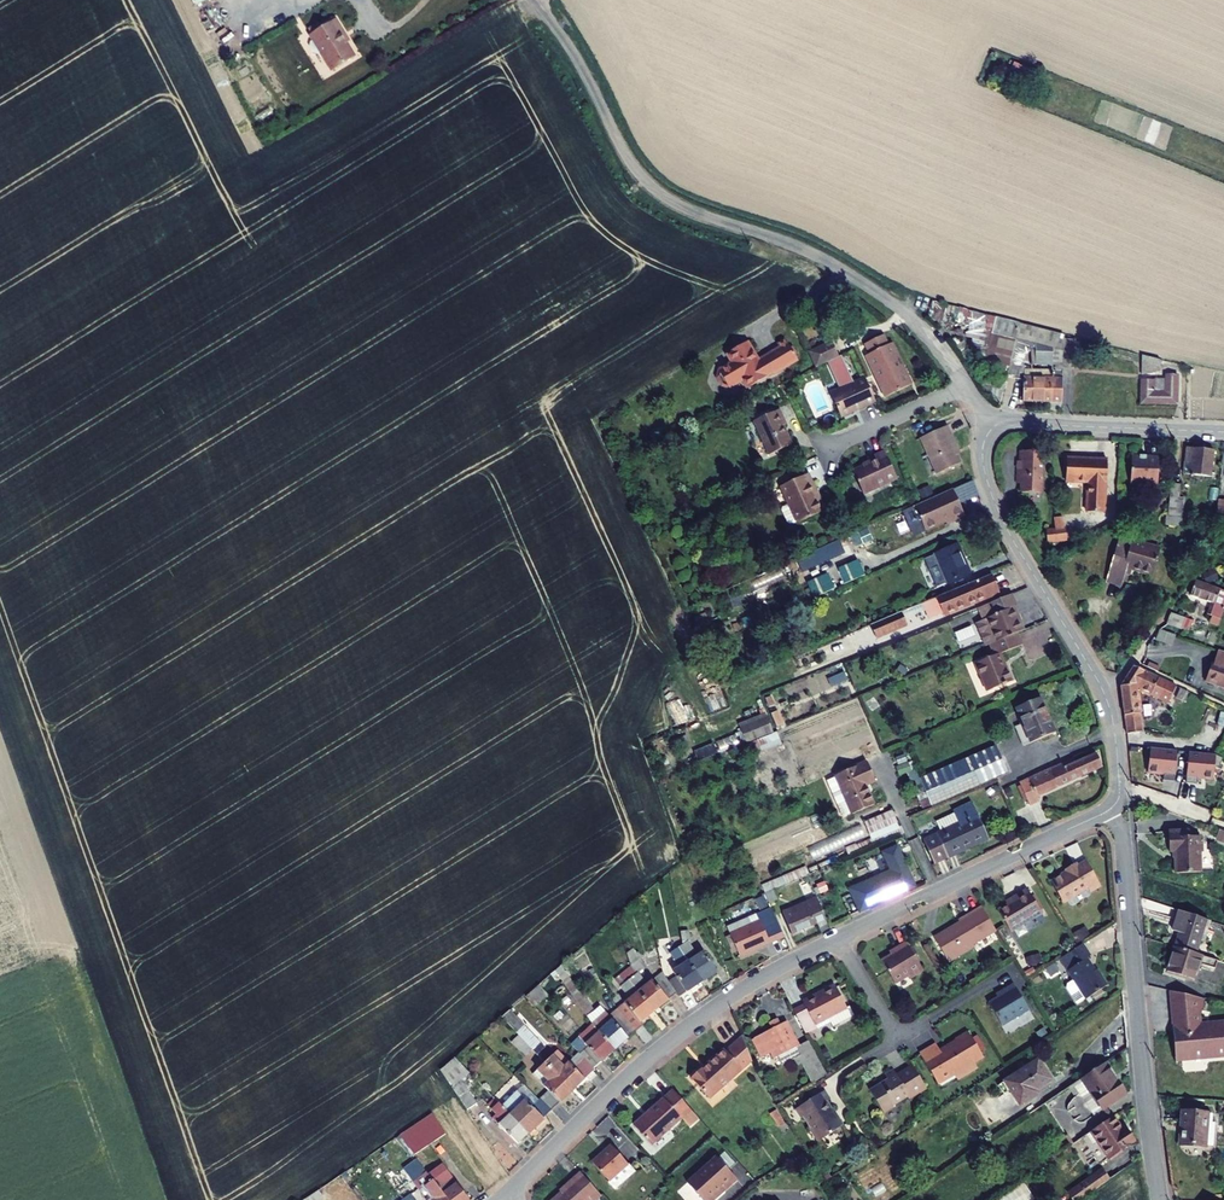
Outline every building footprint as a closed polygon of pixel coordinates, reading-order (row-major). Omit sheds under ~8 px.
[(336,18),(311,34),(333,69),(356,55),(343,33),(345,32),(336,18)] [(996,315),(995,335),(1058,351),(1062,333),(996,315)] [(870,344),(895,395),(920,383),(900,342),(896,344),(891,333),(886,336),(884,333),(872,339),(874,341),(870,344)] [(729,373),(729,378),(796,340),(793,334),(782,339),(784,343),(766,354),(762,356),(757,348),(762,346),(759,341),(736,355),(741,363),(728,371),(729,373)] [(818,347),(826,362),(833,359),(845,353),(849,351),(840,335),(818,347)] [(796,340),(801,349),(804,347),(800,338),(796,340)] [(754,373),(758,380),(781,367),(782,369),(805,356),(801,349),(796,340),(729,378),(730,381),(732,381),(734,382),(736,384),(749,376),(754,373)] [(757,348),(762,356),(766,354),(762,346),(757,348)] [(837,391),(847,415),(884,399),(872,375),(860,381),(845,353),(833,359),(847,387),(837,391)] [(1142,357),(1141,373),(1160,373),(1160,357),(1142,357)] [(1022,401),(1060,403),(1061,371),(1023,370),(1022,401)] [(749,376),(753,383),(758,380),(754,373),(749,376)] [(1141,381),(1140,402),(1177,403),(1178,376),(1162,375),(1162,381),(1141,381)] [(760,418),(776,451),(799,441),(789,421),(792,420),(786,406),(760,418)] [(948,427),(922,439),(937,470),(959,460),(956,452),(947,434),(950,431),(948,427)] [(950,431),(947,434),(956,452),(959,450),(950,431)] [(1192,448),(1189,474),(1217,477),(1220,450),(1192,448)] [(1027,451),(1026,461),(1026,469),(1024,469),(1023,483),(1027,483),(1027,493),(1047,493),(1048,452),(1027,451)] [(870,459),(872,465),(855,473),(864,493),(879,485),(880,486),(897,478),(887,458),(885,452),(870,459)] [(1136,456),(1135,483),(1163,484),(1164,457),(1151,457),(1151,455),(1144,455),(1144,457),(1136,456)] [(1072,458),(1071,480),(1094,482),(1093,512),(1109,512),(1111,482),(1112,482),(1113,460),(1072,458)] [(780,488),(788,504),(798,524),(822,512),(818,502),(813,492),(816,491),(807,474),(780,488)] [(1176,484),(1173,515),(1188,516),(1190,498),(1184,497),(1185,484),(1176,484)] [(957,489),(919,506),(930,530),(957,517),(958,521),(969,515),(957,489)] [(816,491),(813,492),(818,502),(821,501),(817,490),(816,491)] [(1173,516),(1173,525),(1188,526),(1189,518),(1173,516)] [(1059,518),(1061,529),(1070,528),(1068,517),(1059,518)] [(1189,518),(1188,526),(1197,527),(1197,519),(1189,518)] [(1061,529),(1052,530),(1053,542),(1073,540),(1071,528),(1070,528),(1061,529)] [(1125,537),(1112,581),(1128,585),(1132,567),(1158,574),(1162,559),(1156,557),(1159,547),(1125,537)] [(960,544),(941,553),(954,583),(976,573),(970,560),(968,561),(960,544)] [(994,575),(939,599),(947,617),(960,612),(956,602),(962,600),(966,609),(1002,593),(994,575)] [(1196,596),(1220,604),(1215,616),(1223,619),(1223,590),(1201,581),(1196,596)] [(928,592),(891,607),(894,614),(912,607),(913,608),(931,601),(928,592)] [(1013,595),(1018,607),(1022,605),(1018,594),(1013,595)] [(1018,607),(1013,595),(985,607),(989,619),(983,621),(992,645),(995,644),(1023,633),(1028,631),(1018,607)] [(1174,617),(1172,624),(1185,629),(1196,628),(1198,620),(1177,613),(1174,617)] [(1172,643),(1174,634),(1159,630),(1157,640),(1172,643)] [(1028,644),(1023,633),(995,644),(999,655),(982,663),(993,690),(1018,680),(1012,668),(1011,668),(1005,654),(1028,644)] [(1212,682),(1223,686),(1223,651),(1221,662),(1219,661),(1212,682)] [(1140,666),(1126,686),(1133,733),(1147,732),(1140,688),(1173,703),(1175,700),(1178,701),(1179,697),(1181,698),(1184,691),(1173,686),(1175,682),(1140,666)] [(1046,697),(1022,707),(1029,723),(1021,726),(1029,745),(1061,732),(1046,697)] [(1168,710),(1166,717),(1176,721),(1179,715),(1168,710)] [(744,717),(728,723),(731,731),(747,726),(744,717)] [(1002,745),(926,778),(938,806),(1002,778),(1014,773),(1002,745)] [(1174,781),(1177,750),(1147,747),(1146,759),(1149,759),(1147,771),(1163,773),(1163,780),(1174,781)] [(1216,755),(1189,752),(1185,782),(1196,783),(1197,777),(1213,778),(1214,767),(1218,767),(1222,758),(1216,755)] [(1079,758),(1025,782),(1035,804),(1044,800),(1042,794),(1107,766),(1102,753),(1081,762),(1079,758)] [(872,761),(840,775),(851,800),(873,791),(871,785),(881,780),(872,761)] [(879,805),(873,791),(851,800),(857,814),(879,805)] [(947,832),(929,841),(940,863),(994,838),(978,802),(959,810),(960,812),(942,821),(947,832)] [(898,810),(871,822),(875,834),(903,822),(898,810)] [(813,859),(865,835),(859,823),(808,848),(813,859)] [(1180,853),(1181,874),(1206,873),(1205,854),(1207,851),(1207,842),(1205,842),(1204,837),(1195,837),(1194,833),(1190,831),(1173,832),(1173,853),(1180,853)] [(898,871),(856,889),(866,910),(920,886),(902,846),(890,852),(898,871)] [(1078,874),(1060,882),(1071,903),(1096,892),(1098,896),(1109,891),(1097,866),(1088,869),(1087,867),(1077,871),(1078,874)] [(764,892),(809,876),(805,867),(761,883),(764,892)] [(779,888),(770,892),(775,904),(784,899),(779,888)] [(1013,905),(1004,911),(1018,933),(1048,915),(1032,888),(1017,897),(1019,901),(1013,905)] [(823,898),(789,912),(798,934),(832,920),(823,898)] [(965,924),(940,939),(954,962),(977,949),(975,946),(1002,930),(987,905),(970,916),(972,920),(965,924)] [(1185,934),(1181,948),(1202,954),(1213,920),(1185,912),(1179,931),(1185,934)] [(733,925),(736,933),(765,920),(762,913),(733,925)] [(765,920),(736,933),(737,935),(743,951),(745,956),(789,938),(779,915),(765,920)] [(689,945),(685,947),(707,982),(723,972),(710,951),(704,955),(694,941),(696,940),(695,930),(686,931),(689,945)] [(740,953),(743,951),(737,935),(733,937),(740,953)] [(903,951),(887,961),(901,983),(915,974),(917,978),(929,970),(912,941),(902,948),(903,951)] [(1099,953),(1091,942),(1068,957),(1080,975),(1074,979),(1073,982),(1082,996),(1086,997),(1091,993),(1092,994),(1111,982),(1103,968),(1095,956),(1099,953)] [(682,976),(674,981),(681,993),(684,997),(707,982),(685,947),(676,953),(685,967),(678,971),(682,976)] [(632,954),(636,966),(642,974),(635,980),(660,1011),(681,993),(674,981),(669,972),(654,983),(644,972),(652,966),(647,959),(649,957),(645,952),(644,953),(640,948),(632,954)] [(1181,948),(1173,973),(1200,981),(1205,965),(1221,970),(1223,961),(1202,954),(1181,948)] [(635,998),(623,1009),(642,1031),(648,1025),(646,1022),(660,1011),(635,980),(642,974),(636,966),(620,980),(635,998)] [(1106,967),(1103,968),(1111,982),(1114,980),(1106,967)] [(571,984),(598,1024),(620,1050),(642,1031),(623,1009),(615,1016),(611,1012),(604,1018),(599,1010),(586,990),(585,992),(577,980),(571,984)] [(1004,997),(995,1003),(1000,1012),(1027,995),(1020,983),(1010,989),(1012,992),(1004,997)] [(539,985),(527,995),(536,1005),(547,996),(539,985)] [(811,1006),(800,1012),(811,1034),(823,1028),(821,1025),(833,1018),(853,1008),(842,987),(810,1004),(811,1006)] [(1010,989),(1002,994),(1004,997),(1012,992),(1010,989)] [(1175,991),(1177,1015),(1179,1015),(1180,1023),(1177,1023),(1178,1027),(1191,1026),(1190,1034),(1182,1035),(1181,1035),(1180,1036),(1179,1036),(1179,1037),(1179,1038),(1178,1038),(1178,1039),(1179,1049),(1179,1050),(1180,1051),(1180,1052),(1181,1052),(1182,1052),(1183,1052),(1183,1062),(1205,1060),(1204,1057),(1223,1056),(1223,1023),(1207,1024),(1206,1011),(1208,998),(1175,991)] [(1035,1008),(1027,995),(1000,1012),(1009,1025),(1035,1008)] [(606,1005),(599,1010),(604,1018),(611,1012),(606,1005)] [(853,1008),(833,1018),(835,1022),(839,1029),(846,1025),(845,1023),(860,1015),(855,1006),(853,1008)] [(516,1009),(507,1017),(513,1023),(521,1015),(516,1009)] [(821,1025),(823,1028),(823,1029),(835,1022),(833,1018),(821,1025)] [(777,1051),(781,1059),(784,1057),(788,1065),(809,1054),(792,1022),(785,1026),(783,1021),(776,1024),(779,1029),(760,1039),(768,1056),(777,1051)] [(620,1050),(598,1024),(576,1044),(585,1053),(599,1068),(620,1050)] [(520,1030),(525,1035),(538,1049),(543,1054),(550,1047),(533,1029),(532,1030),(526,1025),(520,1030)] [(966,1080),(985,1068),(982,1062),(991,1056),(975,1031),(962,1038),(964,1041),(953,1047),(955,1050),(949,1053),(947,1050),(945,1047),(929,1057),(946,1084),(962,1074),(966,1080)] [(525,1035),(518,1042),(531,1056),(538,1049),(525,1035)] [(707,1067),(690,1083),(709,1104),(757,1059),(748,1036),(732,1050),(731,1049),(709,1068),(707,1067)] [(929,1057),(945,1047),(944,1045),(928,1055),(929,1057)] [(575,1063),(563,1051),(551,1062),(578,1090),(600,1069),(599,1068),(585,1053),(575,1063)] [(461,1057),(446,1070),(473,1110),(483,1103),(467,1079),(475,1073),(461,1057)] [(1044,1060),(1011,1082),(1026,1106),(1044,1094),(1042,1090),(1057,1080),(1044,1060)] [(554,1091),(545,1100),(556,1112),(578,1090),(551,1062),(538,1075),(554,1091)] [(1110,1063),(1087,1079),(1107,1109),(1130,1093),(1110,1063)] [(893,1079),(898,1085),(879,1097),(894,1119),(904,1113),(901,1108),(917,1098),(919,1100),(925,1096),(923,1094),(927,1092),(929,1096),(935,1092),(922,1070),(906,1080),(902,1073),(893,1079)] [(529,1084),(508,1106),(534,1133),(556,1112),(545,1100),(529,1084)] [(679,1090),(640,1126),(657,1145),(687,1118),(694,1126),(703,1117),(679,1090)] [(831,1091),(800,1110),(806,1120),(810,1117),(816,1127),(840,1112),(838,1110),(837,1112),(832,1104),(836,1101),(831,1091)] [(502,1115),(498,1119),(523,1144),(534,1133),(508,1106),(500,1098),(493,1105),(502,1115)] [(1189,1110),(1186,1144),(1196,1145),(1196,1147),(1201,1147),(1201,1145),(1211,1146),(1214,1112),(1189,1110)] [(849,1127),(840,1112),(816,1127),(818,1129),(816,1130),(824,1143),(849,1127)] [(438,1113),(405,1135),(410,1143),(417,1151),(442,1134),(451,1147),(457,1141),(438,1113)] [(1105,1165),(1139,1141),(1132,1130),(1127,1133),(1125,1130),(1127,1129),(1118,1117),(1086,1138),(1105,1165)] [(405,1135),(391,1145),(396,1152),(410,1143),(405,1135)] [(598,1163),(621,1189),(641,1172),(617,1145),(598,1163)] [(388,1147),(375,1156),(379,1160),(392,1152),(388,1147)] [(346,1175),(365,1199),(379,1199),(380,1199),(366,1182),(385,1169),(379,1160),(375,1156),(346,1175)] [(684,1193),(691,1199),(715,1199),(741,1176),(723,1157),(684,1193)] [(410,1168),(433,1199),(454,1199),(431,1170),(423,1159),(410,1168)] [(431,1170),(454,1199),(476,1199),(453,1170),(435,1167),(431,1170)] [(1108,1169),(1087,1185),(1094,1195),(1115,1179),(1108,1169)] [(406,1172),(394,1180),(404,1193),(415,1184),(406,1172)] [(560,1199),(604,1199),(608,1196),(587,1172),(571,1186),(573,1188),(560,1199)] [(715,1199),(722,1199),(744,1180),(741,1176),(715,1199)] [(1029,1184),(1006,1199),(1041,1199),(1029,1184)] [(1075,1194),(1079,1199),(1086,1199),(1094,1195),(1087,1185),(1075,1194)] [(309,1199),(326,1199),(329,1198),(324,1190),(309,1199)]
